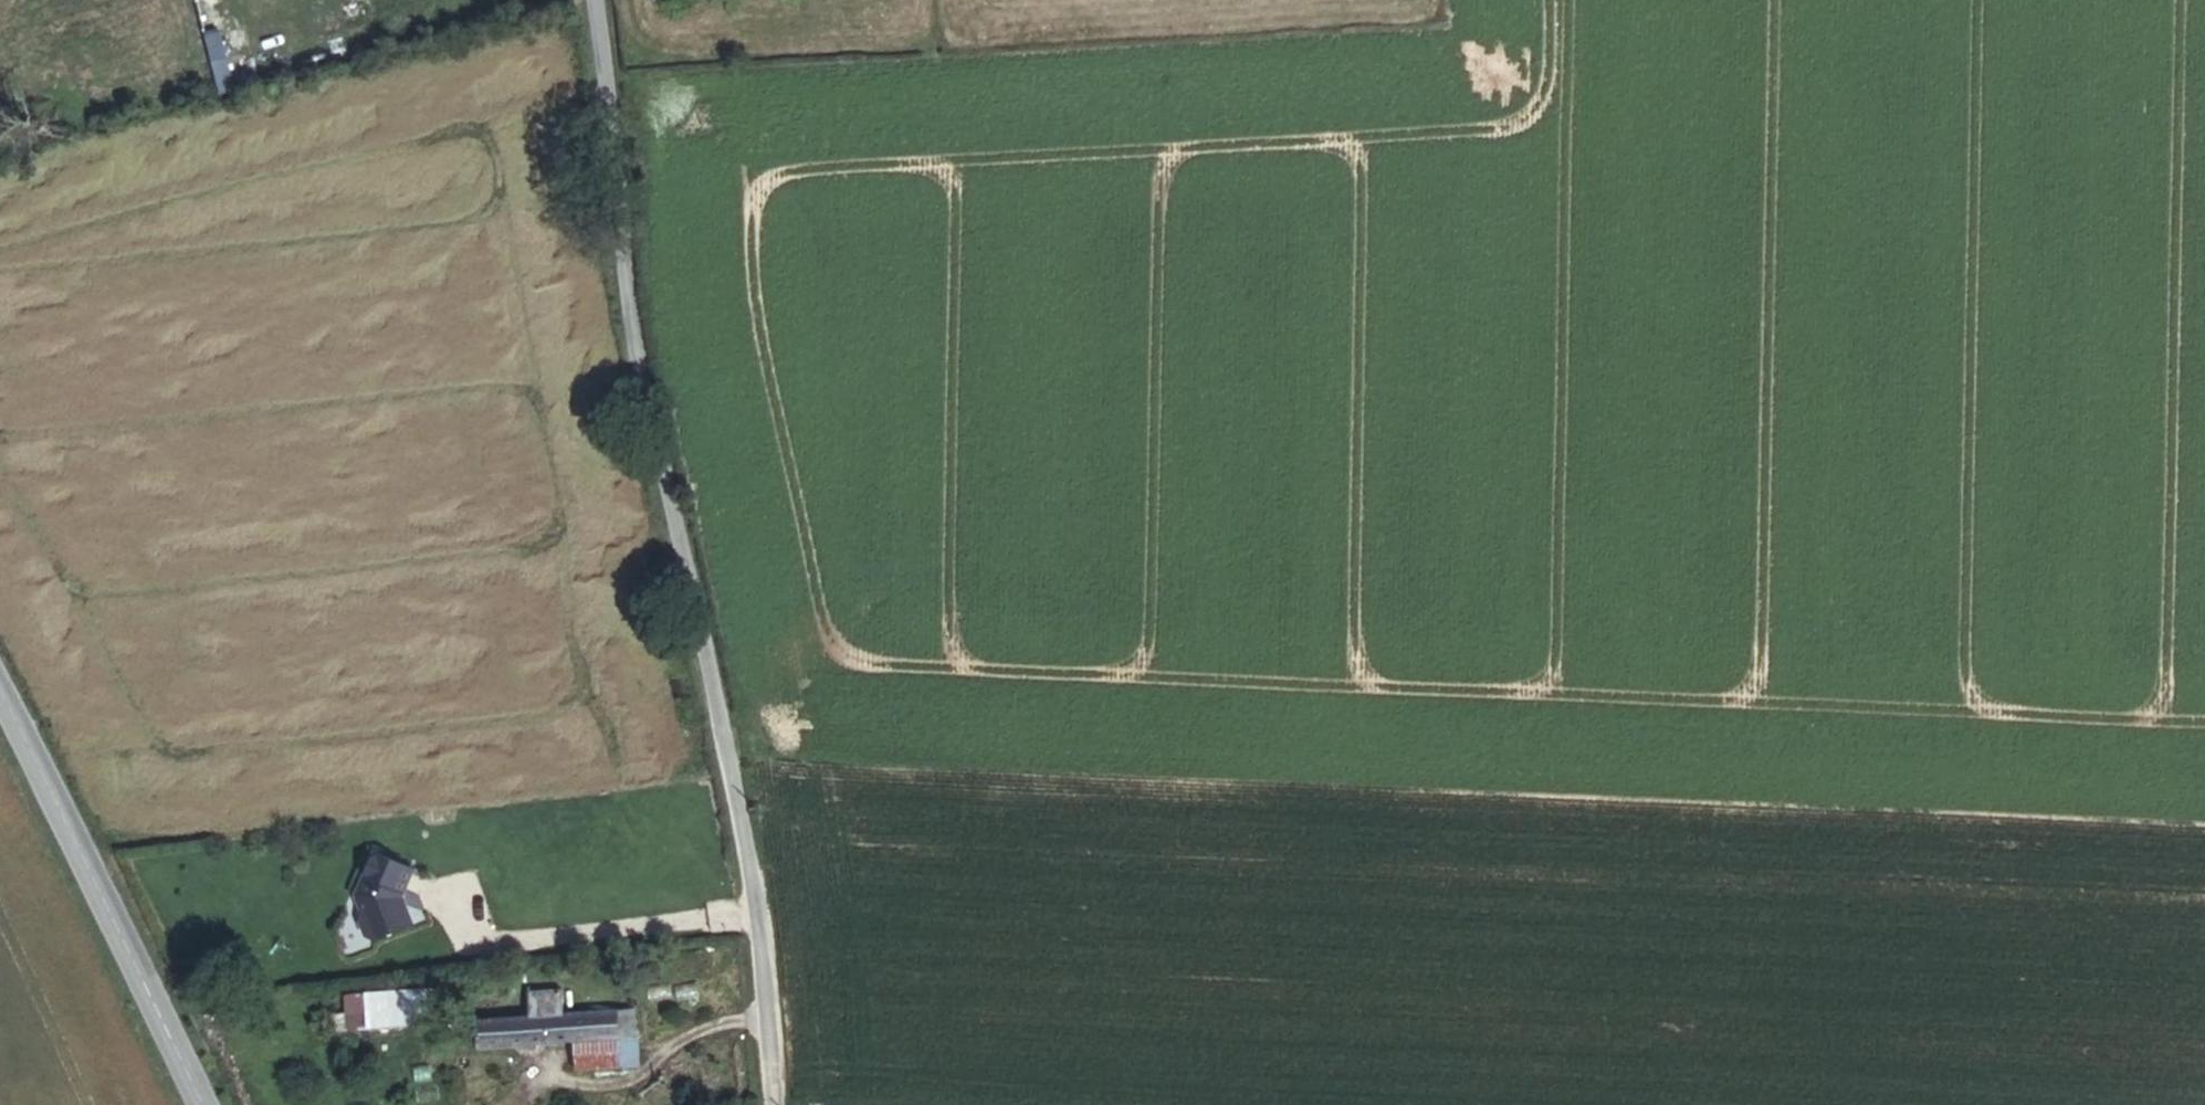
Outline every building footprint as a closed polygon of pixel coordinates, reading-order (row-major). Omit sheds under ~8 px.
[(394,863),(356,847),(338,890),(346,908),(343,915),(350,931),(357,934),(395,918),(387,900),(385,901),(382,894),(394,863)] [(421,985),(339,987),(339,1023),(422,1021),(421,985)] [(505,989),(453,993),(456,1043),(554,1036),(555,1056),(609,1053),(606,1005),(506,1012),(505,989)]
